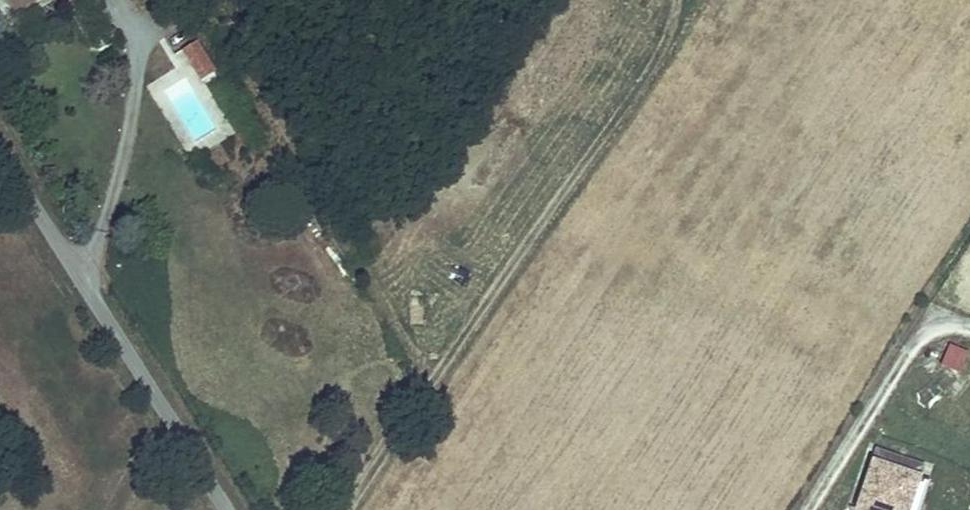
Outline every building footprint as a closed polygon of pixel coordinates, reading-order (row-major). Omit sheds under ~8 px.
[(17,13),(35,0),(8,0),(17,13)] [(198,43),(180,52),(197,85),(215,76),(198,43)] [(950,342),(942,367),(967,375),(969,367),(969,349),(950,342)] [(920,479),(924,467),(879,452),(860,508),(859,509),(910,509),(920,479)] [(930,482),(920,479),(910,509),(921,509),(930,482)]
